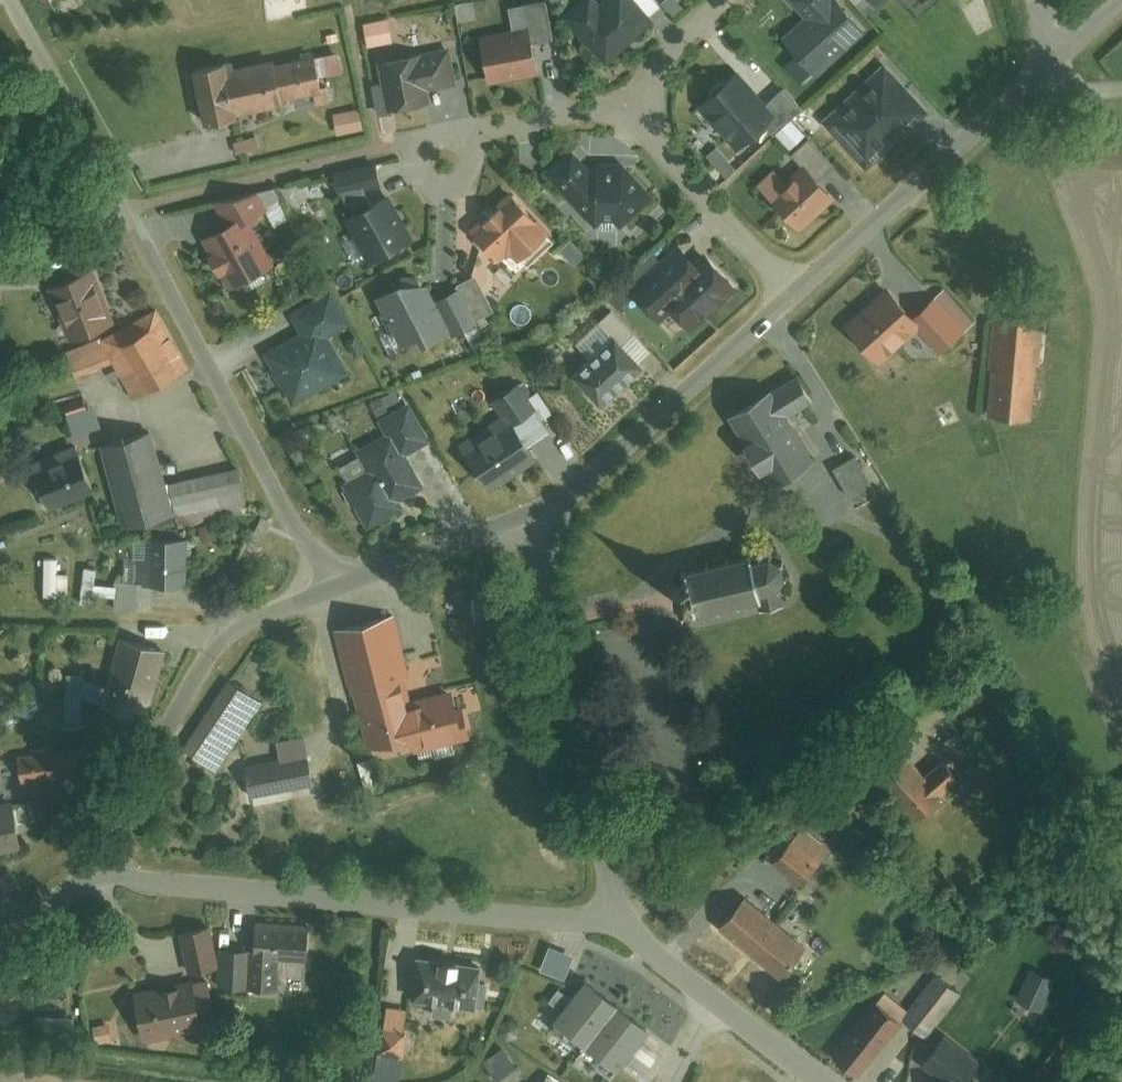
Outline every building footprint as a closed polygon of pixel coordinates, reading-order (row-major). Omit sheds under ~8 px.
[(487,80),(538,70),(532,42),(552,38),(544,0),(536,0),(522,3),(527,26),(478,36),(487,80)] [(652,15),(664,4),(661,0),(611,0),(578,31),(607,62),(655,18),(652,15)] [(814,66),(863,24),(843,0),(792,0),(808,18),(787,35),(814,66)] [(367,26),(370,45),(396,41),(393,21),(367,26)] [(416,46),(377,57),(391,110),(428,99),(425,90),(459,81),(449,44),(418,53),(416,46)] [(314,50),(191,75),(198,112),(321,87),(314,50)] [(327,80),(348,76),(343,50),(323,54),(327,80)] [(736,65),(697,102),(737,143),(771,111),(782,122),(804,102),(785,82),(768,99),(736,65)] [(828,124),(866,163),(922,108),(884,69),(828,124)] [(334,119),(337,137),(365,132),(363,115),(334,119)] [(769,193),(796,224),(835,191),(824,178),(835,168),(810,138),(791,153),(802,165),(769,193)] [(573,147),(545,170),(593,221),(606,209),(618,221),(653,189),(621,155),(620,157),(592,161),(573,147)] [(381,189),(345,212),(375,258),(411,235),(381,189)] [(225,280),(271,258),(248,212),(261,205),(254,190),(218,208),(223,219),(200,229),(225,280)] [(511,190),(473,222),(488,240),(496,232),(517,256),(546,231),(511,190)] [(683,240),(631,290),(656,316),(675,298),(694,317),(735,277),(709,250),(700,258),(683,240)] [(87,268),(57,278),(73,325),(103,315),(87,268)] [(407,347),(447,326),(457,343),(503,315),(480,276),(437,302),(422,273),(379,296),(407,347)] [(892,283),(843,323),(868,354),(916,317),(938,344),(961,326),(933,291),(912,308),(892,283)] [(271,356),(292,406),(346,383),(326,339),(340,332),(324,299),(294,313),(307,340),(271,356)] [(571,369),(597,398),(642,357),(624,337),(633,329),(612,307),(595,322),(608,335),(571,369)] [(1035,312),(983,308),(977,409),(1029,413),(1035,312)] [(177,359),(149,310),(69,356),(80,376),(108,360),(125,389),(177,359)] [(785,371),(721,413),(771,488),(807,464),(781,424),(808,406),(785,371)] [(469,446),(497,488),(538,460),(516,428),(530,418),(546,441),(564,428),(543,397),(528,408),(515,389),(496,401),(509,420),(469,446)] [(67,405),(73,419),(91,411),(85,397),(67,405)] [(399,502),(429,487),(411,451),(429,442),(411,408),(386,421),(402,451),(376,463),(379,469),(349,484),(372,529),(404,513),(399,502)] [(103,434),(121,520),(242,494),(235,463),(164,478),(152,424),(103,434)] [(84,486),(74,457),(26,474),(36,504),(84,486)] [(855,457),(835,468),(852,498),(872,487),(855,457)] [(183,532),(142,531),(141,574),(183,575),(183,532)] [(798,564),(686,562),(685,616),(797,618),(798,564)] [(147,602),(146,586),(117,587),(117,603),(147,602)] [(449,681),(405,693),(382,609),(333,622),(365,739),(414,726),(417,735),(461,723),(449,681)] [(160,653),(120,641),(102,701),(141,713),(160,653)] [(69,680),(67,707),(84,709),(86,682),(69,680)] [(220,681),(181,741),(213,761),(251,701),(220,681)] [(84,709),(67,707),(64,732),(81,734),(84,709)] [(114,734),(15,757),(21,782),(120,759),(114,734)] [(885,744),(862,768),(908,813),(949,772),(929,753),(912,771),(885,744)] [(304,749),(242,760),(248,795),(310,784),(304,749)] [(19,842),(12,800),(0,802),(0,845),(19,842)] [(792,841),(777,864),(805,883),(821,860),(792,841)] [(743,890),(718,920),(779,971),(804,941),(743,890)] [(181,921),(188,955),(210,950),(203,916),(181,921)] [(244,923),(243,941),(222,940),(219,977),(277,981),(279,965),(298,966),(301,927),(244,923)] [(484,960),(419,951),(413,996),(485,1006),(488,981),(482,980),(484,960)] [(1018,997),(1040,1008),(1056,978),(1035,966),(1018,997)] [(190,976),(134,988),(143,1027),(198,1015),(190,976)] [(951,995),(933,980),(901,1018),(920,1033),(951,995)] [(651,1029),(585,982),(553,1027),(618,1074),(651,1029)] [(894,1022),(873,1005),(831,1057),(851,1074),(894,1022)] [(39,1013),(38,1037),(60,1039),(62,1015),(39,1013)] [(410,1032),(387,1027),(382,1052),(405,1057),(410,1032)] [(938,1081),(974,1081),(957,1070),(971,1051),(940,1029),(923,1051),(947,1069),(938,1081)]
